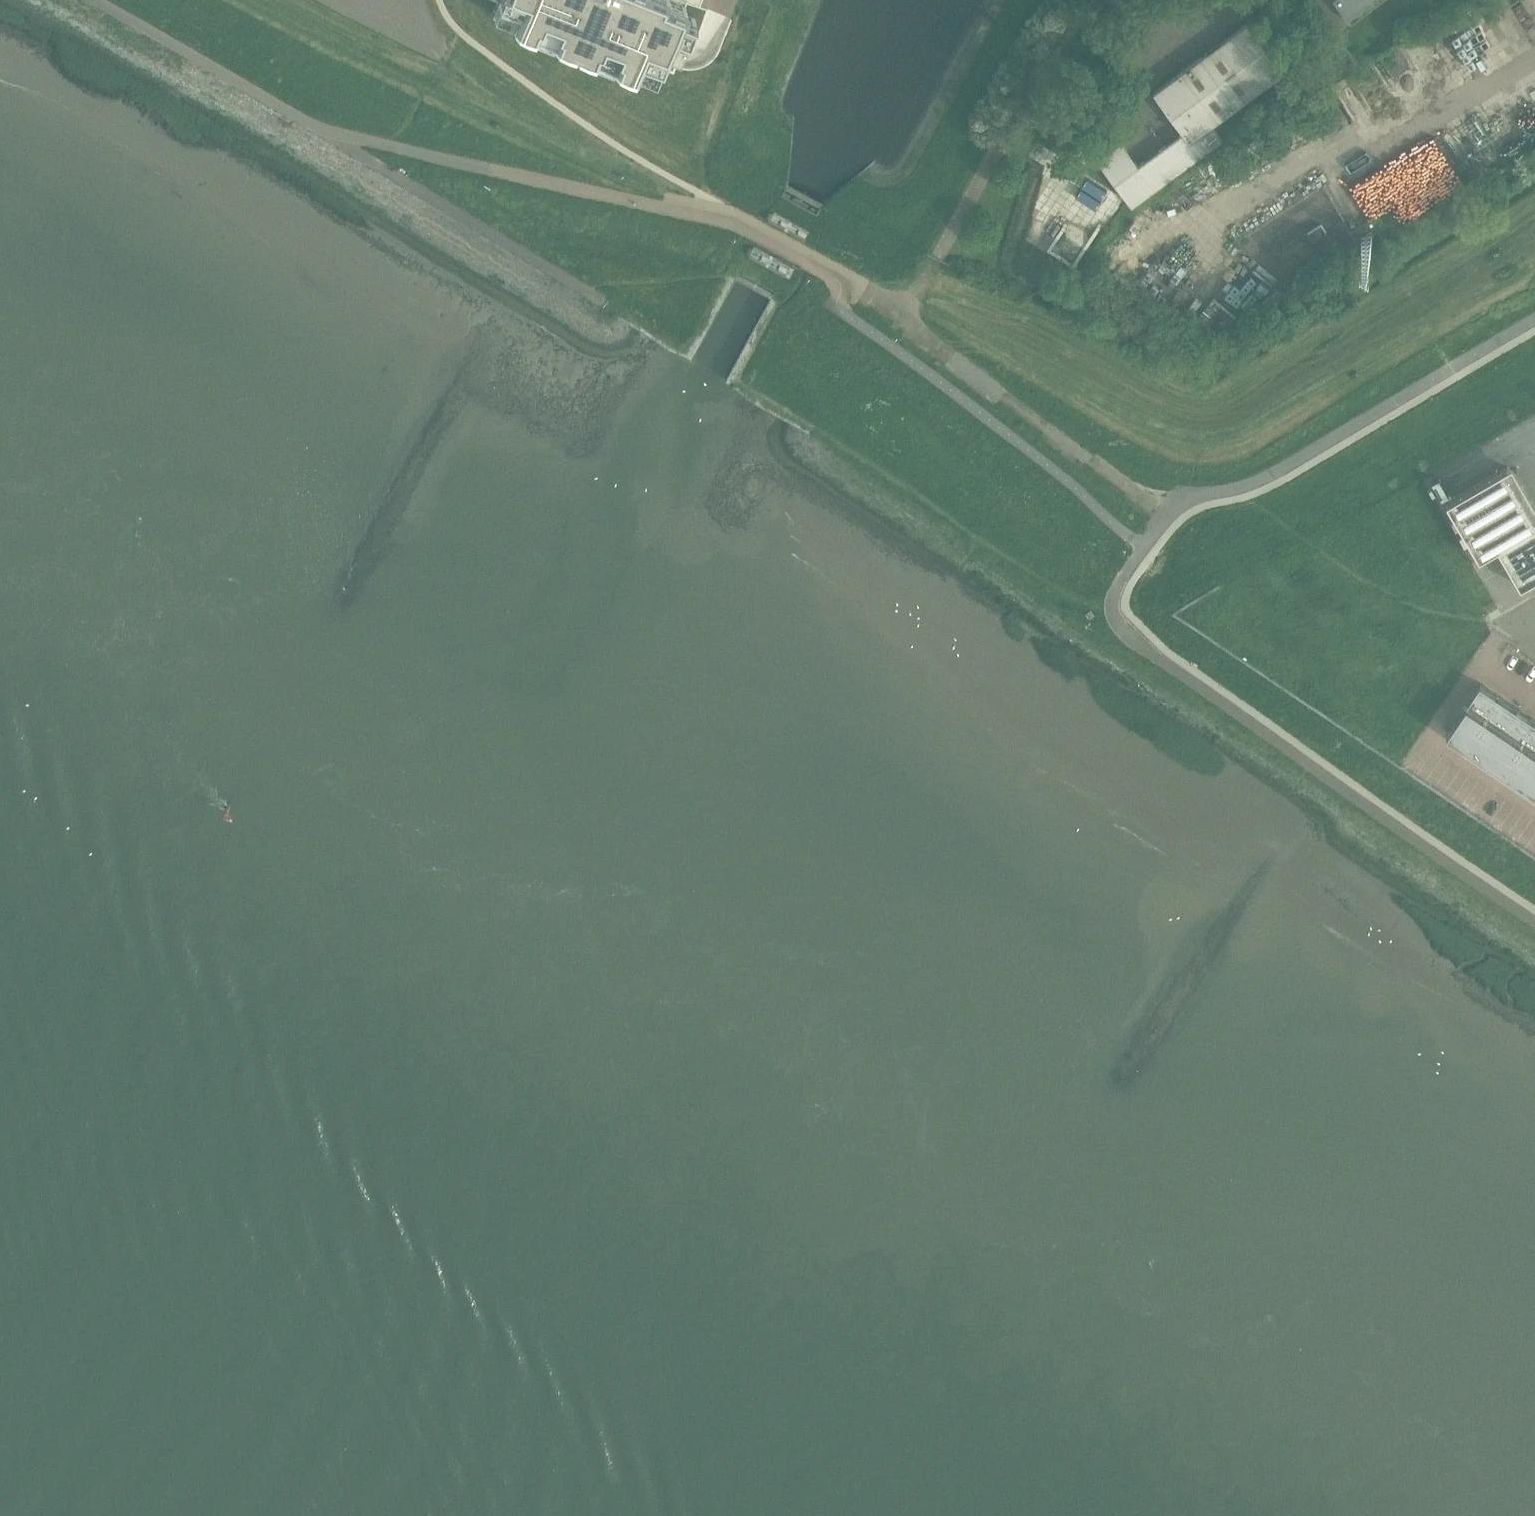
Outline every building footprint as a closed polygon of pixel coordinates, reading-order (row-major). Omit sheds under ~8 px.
[(492,13),(655,79),(660,66),(673,71),(675,66),(676,64),(680,54),(685,42),(685,40),(695,17),(683,12),(687,1),(687,0),(497,0),(492,13)] [(1265,0),(1239,0),(1248,12),(1265,0)] [(1381,0),(1335,0),(1351,22),(1381,0)] [(1213,125),(1285,72),(1248,22),(1154,92),(1184,132),(1139,165),(1122,142),(1097,160),(1133,208),(1224,140),(1213,125)] [(1313,242),(1327,234),(1322,224),(1308,233),(1313,242)] [(1480,558),(1499,547),(1522,586),(1534,578),(1534,513),(1508,467),(1448,502),(1480,558)] [(1500,695),(1481,683),(1447,732),(1466,745),(1500,695)] [(1517,708),(1500,695),(1466,745),(1484,757),(1517,708)] [(1517,708),(1484,757),(1502,769),(1534,720),(1517,708)] [(1502,769),(1519,781),(1534,758),(1534,720),(1502,769)] [(1519,781),(1534,792),(1534,758),(1519,781)]
